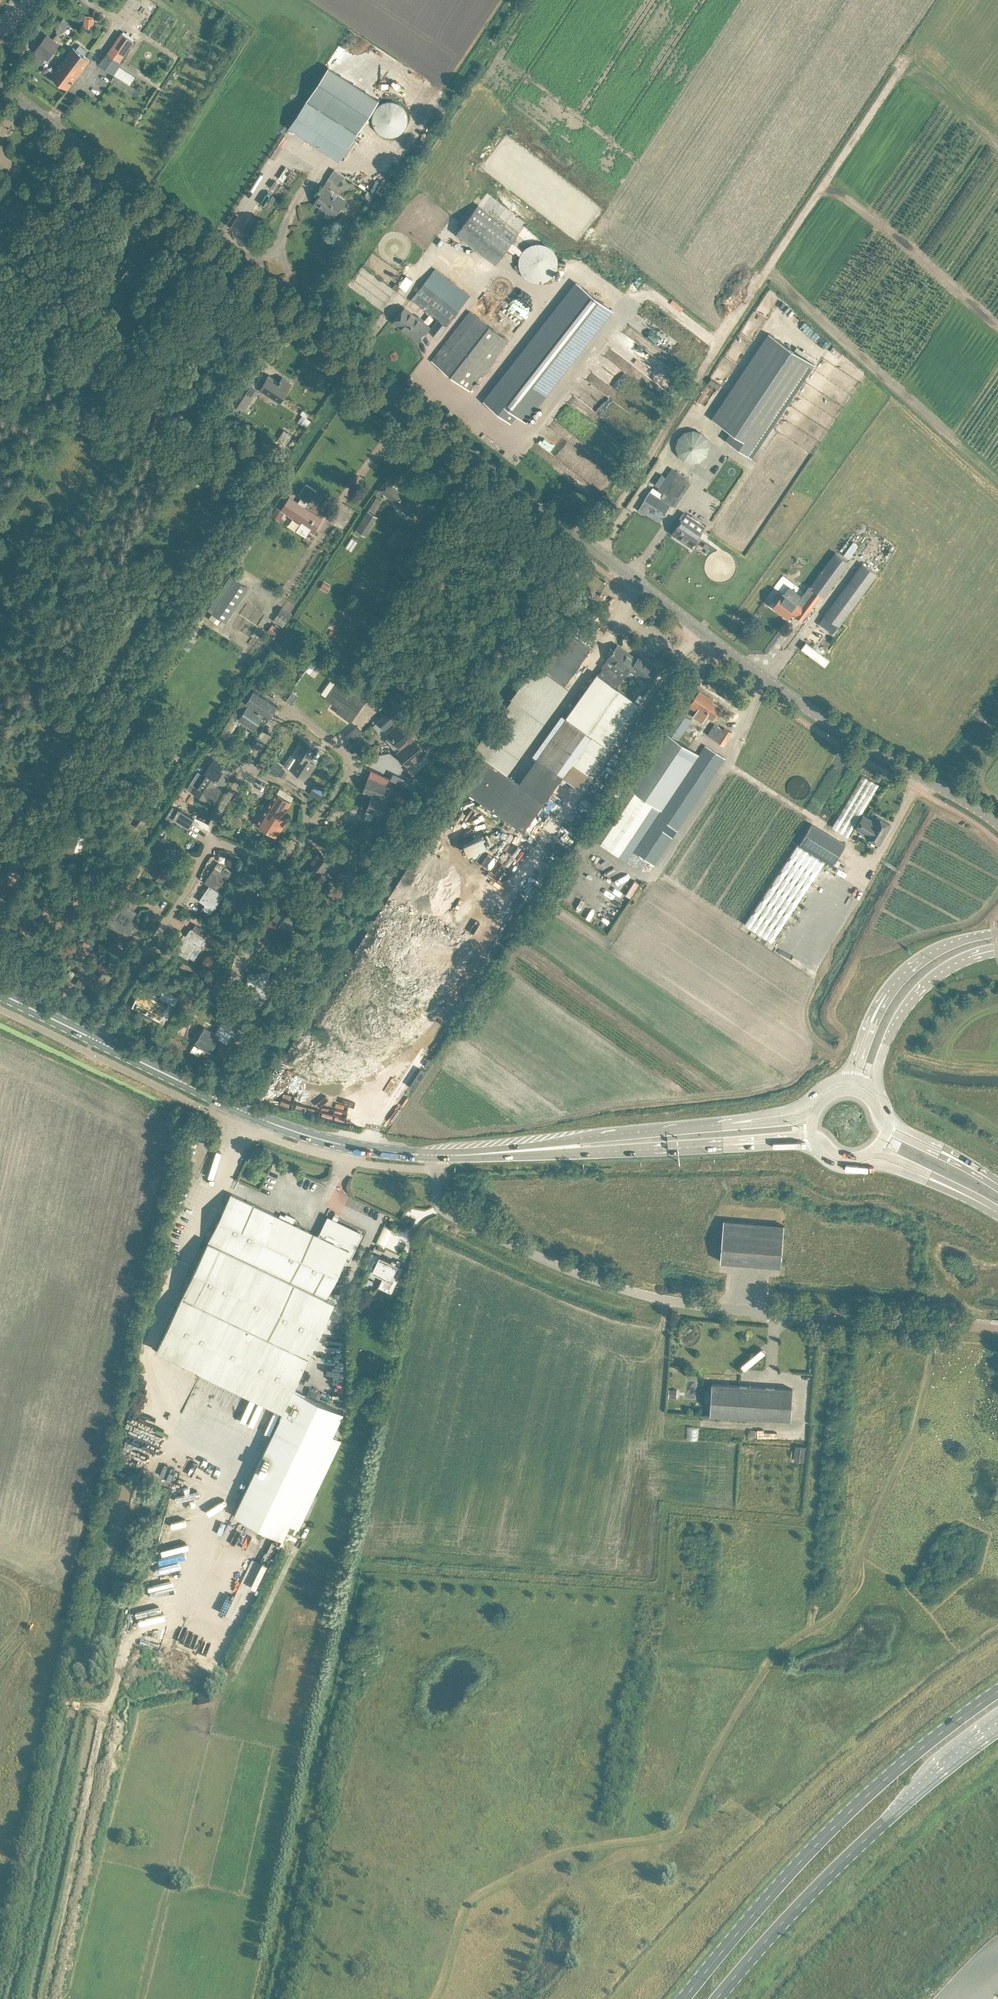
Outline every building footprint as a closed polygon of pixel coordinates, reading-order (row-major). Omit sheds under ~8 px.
[(85,19),(84,29),(94,30),(95,20),(85,19)] [(114,75),(122,62),(119,60),(133,39),(120,32),(107,52),(107,53),(100,65),(106,69),(114,75)] [(53,50),(59,43),(47,35),(36,50),(47,59),(51,54),(54,56),(57,53),(53,50)] [(68,88),(89,59),(73,47),(52,76),(68,88)] [(294,119),(289,127),(340,160),(345,152),(358,133),(379,99),(328,66),(306,100),(294,119)] [(114,75),(110,80),(131,94),(135,88),(130,85),(114,75)] [(378,102),(377,133),(405,134),(406,102),(378,102)] [(338,185),(344,175),(334,169),(328,179),(338,185)] [(347,201),(323,185),(317,194),(318,197),(315,201),(324,207),(324,209),(327,211),(324,215),(325,215),(328,210),(336,215),(339,210),(341,210),(347,201)] [(463,191),(441,219),(457,232),(479,203),(463,191)] [(8,223),(0,217),(0,235),(8,223)] [(519,234),(497,262),(505,269),(527,241),(519,234)] [(554,263),(554,260),(554,258),(553,255),(552,252),(550,249),(548,247),(545,246),(543,245),(540,245),(537,245),(533,246),(531,247),(528,249),(526,251),(525,254),(524,257),(524,260),(524,263),(525,266),(526,268),(528,271),(530,273),(532,274),(536,275),(538,276),(542,275),(545,275),(548,273),(550,271),(552,269),(553,266),(554,263)] [(453,318),(471,296),(435,268),(411,299),(411,300),(412,299),(438,319),(430,330),(438,337),(453,318)] [(396,283),(392,288),(397,292),(401,287),(396,283)] [(578,283),(485,402),(511,422),(517,414),(525,420),(612,309),(578,283)] [(776,305),(782,297),(771,289),(765,296),(776,305)] [(430,327),(405,307),(394,321),(419,341),(430,327)] [(476,382),(508,340),(470,311),(438,352),(432,360),(470,390),(476,382)] [(814,363),(769,333),(712,418),(731,431),(725,439),(752,457),(814,363)] [(837,359),(843,353),(834,345),(828,351),(837,359)] [(54,349),(52,353),(67,361),(69,357),(54,349)] [(248,371),(255,375),(259,368),(253,364),(248,371)] [(260,388),(272,395),(280,401),(292,382),(283,377),(281,380),(280,380),(279,381),(269,375),(260,388)] [(257,390),(242,381),(230,400),(244,409),(257,390)] [(708,446),(709,443),(708,440),(707,437),(706,434),(705,433),(703,431),(699,429),(697,428),(694,428),(691,428),(689,429),(686,430),(683,432),(681,434),(680,437),(679,440),(679,443),(679,446),(680,449),(681,451),(683,453),(685,455),(688,457),(690,458),(693,458),(696,458),(699,457),(701,456),(704,454),(706,452),(707,449),(708,446)] [(264,430),(260,436),(267,440),(271,434),(264,430)] [(684,487),(689,479),(678,471),(672,480),(684,487)] [(453,481),(442,472),(436,480),(447,489),(453,481)] [(413,501),(386,480),(379,489),(405,510),(404,511),(412,517),(421,505),(414,499),(413,501)] [(322,519),(305,507),(308,502),(309,502),(317,490),(306,483),(298,495),(302,498),(298,503),(289,497),(281,509),(301,522),(296,530),(306,536),(310,530),(313,533),(322,519)] [(650,491),(638,509),(645,514),(652,503),(665,511),(670,504),(650,491)] [(273,515),(278,517),(281,509),(276,507),(273,515)] [(360,522),(355,528),(364,535),(377,517),(367,510),(359,522),(360,522)] [(682,518),(672,533),(692,546),(702,532),(701,531),(705,525),(686,513),(683,519),(682,518)] [(402,544),(413,532),(407,526),(396,539),(402,544)] [(823,596),(848,562),(835,552),(810,586),(823,596)] [(16,555),(15,558),(9,556),(6,562),(22,569),(25,563),(22,561),(23,559),(16,555)] [(832,634),(876,574),(862,563),(824,615),(825,615),(818,623),(832,634)] [(249,587),(235,578),(214,610),(228,618),(249,587)] [(324,582),(321,587),(326,591),(330,585),(324,582)] [(812,606),(802,599),(798,605),(782,593),(779,597),(773,605),(788,616),(792,610),(797,614),(796,615),(802,619),(808,611),(812,606)] [(278,615),(274,620),(284,626),(287,621),(288,622),(293,614),(283,607),(278,615)] [(273,623),(268,630),(275,635),(277,633),(280,628),(273,623)] [(331,629),(328,633),(334,637),(337,633),(331,629)] [(565,683),(591,647),(570,632),(544,668),(565,683)] [(188,640),(184,647),(188,650),(193,643),(188,640)] [(806,642),(801,648),(824,665),(828,659),(806,642)] [(579,786),(639,703),(617,687),(627,673),(630,669),(637,659),(617,645),(614,649),(613,648),(611,651),(613,651),(607,658),(608,659),(602,666),(604,667),(599,674),(597,673),(520,781),(483,755),(462,784),(524,829),(563,775),(579,786)] [(294,654),(293,655),(300,659),(303,654),(296,650),(294,654)] [(431,652),(422,655),(425,667),(434,665),(431,652)] [(252,655),(248,660),(254,665),(258,659),(252,655)] [(659,669),(640,655),(637,659),(630,669),(649,683),(659,669)] [(312,674),(320,662),(316,659),(307,670),(312,674)] [(255,689),(247,703),(264,714),(263,715),(266,718),(268,716),(269,717),(278,703),(264,694),(268,686),(255,678),(250,687),(255,689)] [(364,702),(337,683),(327,698),(340,707),(337,711),(351,720),(364,702)] [(657,714),(669,697),(660,690),(648,708),(657,714)] [(720,706),(710,699),(711,698),(700,691),(690,705),(697,710),(694,715),(703,721),(707,715),(712,719),(720,706)] [(264,714),(247,703),(243,701),(234,716),(254,729),(263,715),(264,714)] [(390,710),(377,721),(385,730),(397,719),(390,710)] [(662,808),(699,753),(678,739),(691,719),(677,710),(592,837),(625,859),(660,807),(662,808)] [(231,716),(220,734),(228,739),(239,721),(231,716)] [(417,735),(405,720),(389,732),(392,736),(394,738),(402,748),(413,738),(417,735)] [(724,745),(732,732),(725,727),(723,729),(715,723),(708,734),(717,739),(716,740),(724,745)] [(358,726),(347,735),(352,741),(362,731),(358,726)] [(359,734),(353,740),(356,744),(363,739),(359,734)] [(318,748),(303,738),(293,754),(298,757),(291,768),(306,778),(315,764),(310,761),(318,748)] [(425,753),(413,738),(402,748),(398,751),(410,766),(425,753)] [(232,742),(227,749),(236,756),(241,749),(232,742)] [(654,864),(698,798),(725,758),(705,744),(699,753),(662,808),(633,850),(654,864)] [(214,758),(205,771),(225,784),(233,771),(214,758)] [(275,761),(270,769),(276,773),(281,765),(275,761)] [(281,768),(278,774),(284,778),(287,772),(281,768)] [(372,770),(364,791),(383,797),(389,779),(372,770)] [(224,784),(225,784),(205,771),(203,775),(198,771),(190,784),(200,791),(198,795),(207,800),(208,799),(213,802),(222,789),(221,788),(224,784)] [(848,836),(871,798),(879,784),(863,775),(832,826),(848,836)] [(315,783),(312,787),(321,794),(324,790),(315,783)] [(291,801),(277,792),(257,822),(277,835),(287,819),(282,816),(291,801)] [(385,807),(388,800),(366,793),(362,805),(367,807),(366,809),(375,812),(372,820),(385,824),(390,809),(385,807)] [(398,793),(395,800),(401,803),(404,795),(398,793)] [(178,808),(172,817),(189,827),(195,818),(178,808)] [(879,843),(891,824),(877,816),(874,821),(863,814),(856,827),(866,834),(866,835),(879,843)] [(772,940),(826,860),(833,864),(846,844),(812,823),(799,844),(746,923),(772,940)] [(363,824),(360,836),(368,838),(367,842),(372,843),(375,831),(370,830),(371,826),(363,824)] [(484,835),(463,841),(467,852),(487,847),(484,835)] [(159,877),(164,881),(173,866),(169,864),(175,853),(159,843),(152,853),(159,858),(150,871),(159,877)] [(333,860),(319,849),(310,861),(314,865),(315,865),(324,872),(333,860)] [(359,851),(356,858),(362,861),(366,855),(359,851)] [(230,852),(226,862),(236,866),(240,856),(230,852)] [(119,857),(109,871),(114,875),(124,860),(119,857)] [(222,871),(215,866),(204,882),(209,885),(210,885),(224,894),(226,896),(229,888),(223,885),(229,876),(228,876),(231,872),(225,867),(222,871)] [(340,870),(334,878),(343,885),(349,877),(340,870)] [(218,904),(224,894),(210,885),(209,885),(199,900),(218,912),(222,907),(218,904)] [(274,916),(269,923),(283,933),(296,916),(312,929),(319,919),(307,911),(304,915),(299,911),(302,907),(286,895),(272,915),(274,916)] [(121,902),(115,911),(107,924),(127,937),(136,924),(131,920),(137,912),(121,902)] [(230,903),(226,910),(241,919),(246,913),(230,903)] [(186,935),(184,933),(174,948),(188,958),(198,944),(201,945),(206,938),(191,928),(186,935)] [(216,930),(212,936),(218,940),(222,934),(216,930)] [(92,932),(86,940),(96,947),(100,941),(102,938),(92,932)] [(275,943),(261,933),(257,939),(271,949),(275,943)] [(227,940),(224,950),(234,953),(237,943),(227,940)] [(87,945),(80,948),(83,954),(90,951),(87,945)] [(99,979),(87,971),(91,964),(79,956),(74,963),(80,967),(78,970),(83,973),(76,984),(84,989),(82,992),(91,998),(97,989),(94,987),(99,979)] [(253,966),(249,966),(249,978),(250,997),(270,996),(269,977),(258,978),(257,974),(256,974),(256,969),(253,969),(253,966)] [(151,970),(147,976),(152,980),(156,973),(151,970)] [(141,987),(132,1006),(161,1020),(170,1002),(175,1005),(180,993),(172,989),(166,1000),(141,987)] [(215,1033),(205,1027),(191,1050),(200,1055),(204,1048),(210,1052),(219,1038),(227,1043),(230,1037),(234,1039),(239,1031),(235,1029),(222,1021),(215,1033)] [(231,1193),(157,1349),(283,1410),(294,1388),(335,1301),(327,1297),(345,1259),(349,1261),(350,1259),(349,1259),(361,1233),(337,1221),(339,1216),(334,1214),(332,1219),(330,1218),(330,1216),(328,1215),(320,1233),(318,1235),(293,1223),(296,1218),(286,1213),(285,1215),(281,1213),(279,1216),(231,1193)] [(720,1260),(781,1265),(784,1225),(724,1220),(720,1260)] [(377,1243),(386,1247),(393,1229),(385,1225),(377,1243)] [(379,1286),(391,1292),(403,1267),(396,1263),(397,1261),(392,1258),(391,1260),(380,1255),(379,1255),(373,1252),(366,1267),(384,1275),(379,1286)] [(793,1388),(712,1383),(710,1414),(791,1420),(793,1388)] [(233,1514),(283,1538),(343,1412),(294,1388),(283,1410),(233,1514)] [(669,1389),(668,1397),(676,1397),(677,1389),(669,1389)] [(777,1438),(805,1439),(805,1430),(777,1429),(777,1438)] [(808,1447),(795,1446),(794,1461),(807,1462),(808,1447)] [(164,1483),(170,1465),(158,1461),(153,1479),(164,1483)] [(254,1559),(239,1590),(255,1598),(270,1567),(254,1559)] [(198,1706),(207,1705),(207,1697),(198,1698),(198,1706)]
